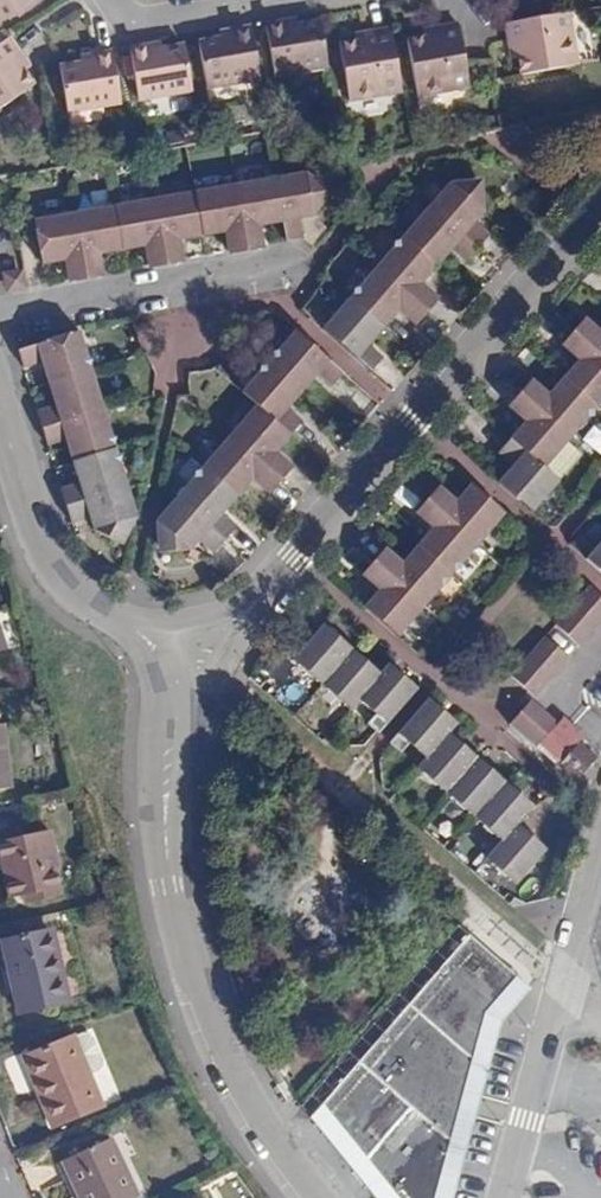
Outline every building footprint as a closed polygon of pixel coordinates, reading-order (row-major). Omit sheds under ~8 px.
[(38,0),(0,0),(0,27),(38,0)] [(581,8),(517,19),(523,56),(530,55),(532,70),(590,61),(581,8)] [(265,19),(266,25),(303,18),(302,12),(287,15),(265,19)] [(276,81),(329,72),(319,14),(303,18),(266,25),(276,81)] [(468,88),(458,23),(437,26),(437,28),(420,31),(421,38),(406,41),(415,97),(468,88)] [(209,94),(261,85),(250,28),(229,31),(228,26),(220,28),(198,32),(209,94)] [(132,50),(132,52),(152,48),(151,42),(182,36),(182,33),(161,36),(148,39),(149,44),(131,48),(132,50)] [(142,105),(193,96),(182,36),(151,42),(152,48),(132,52),(142,105)] [(350,109),(403,99),(392,37),(355,43),(356,49),(341,53),(350,109)] [(0,49),(0,115),(41,85),(32,72),(36,68),(15,38),(0,49)] [(72,117),(123,108),(113,54),(111,46),(93,49),(78,52),(78,58),(63,61),(72,117)] [(488,174),(450,176),(321,324),(373,369),(383,356),(368,344),(400,308),(416,322),(438,297),(422,283),(452,247),(469,261),(493,235),(476,221),(490,204),(488,174)] [(320,180),(51,220),(59,267),(82,264),(87,286),(119,281),(115,259),(160,252),(164,274),(199,269),(196,246),(239,241),(243,262),(278,256),(275,233),(297,229),(301,252),(319,249),(317,225),(325,224),(347,195),(320,180)] [(24,273),(3,277),(6,298),(28,294),(24,273)] [(558,479),(546,468),(600,403),(600,331),(600,332),(582,317),(560,344),(564,347),(577,360),(546,393),(529,379),(507,405),(523,421),(498,450),(512,464),(498,484),(531,511),(558,479)] [(268,404),(161,524),(162,558),(195,558),(212,541),(229,556),(251,530),(233,514),(265,478),(283,496),(305,470),(288,454),(315,423),(298,409),(331,373),(347,385),(357,372),(307,329),(252,389),(268,404)] [(66,417),(44,426),(54,458),(76,451),(90,496),(68,503),(71,514),(77,528),(82,535),(102,529),(105,540),(135,554),(149,526),(92,341),(29,359),(34,377),(53,372),(66,417)] [(400,639),(434,599),(443,589),(507,515),(472,485),(457,502),(438,487),(417,513),(434,528),(404,563),(385,549),(364,574),(381,590),(365,608),(400,639)] [(586,558),(600,571),(600,541),(586,558)] [(600,635),(600,611),(588,599),(553,638),(579,661),(600,635)] [(384,730),(422,688),(396,662),(383,675),(328,624),(302,653),(357,704),(366,693),(381,709),(372,720),(384,730)] [(533,711),(567,672),(542,650),(508,687),(533,711)] [(522,881),(555,844),(527,819),(537,808),(452,731),(461,720),(434,697),(394,740),(406,749),(415,739),(432,753),(424,763),(510,838),(495,857),(522,881)] [(583,787),(588,781),(588,773),(586,766),(581,761),(530,715),(508,739),(562,786),(571,790),(575,790),(583,787)] [(0,726),(0,791),(13,790),(5,725),(0,726)] [(0,845),(0,847),(12,897),(41,890),(43,899),(60,894),(55,871),(60,870),(51,834),(0,845)] [(49,929),(2,941),(19,1015),(72,1003),(65,974),(60,974),(49,929)] [(509,978),(462,937),(315,1103),(331,1122),(367,1163),(397,1197),(425,1197),(452,1108),(471,1042),(480,1011),(499,990),(509,978)] [(475,1119),(481,1099),(498,1032),(501,1021),(528,993),(509,978),(499,990),(480,1011),(471,1042),(452,1108),(425,1197),(453,1197),(475,1119)] [(84,1032),(74,1036),(90,1073),(97,1070),(101,1066),(102,1057),(93,1036),(89,1034),(84,1032)] [(90,1073),(74,1036),(73,1035),(24,1056),(54,1129),(104,1109),(90,1073)] [(302,1120),(368,1197),(397,1197),(367,1163),(331,1122),(315,1103),(312,1106),(302,1120)] [(64,1161),(80,1197),(138,1197),(141,1197),(114,1138),(64,1161)]
